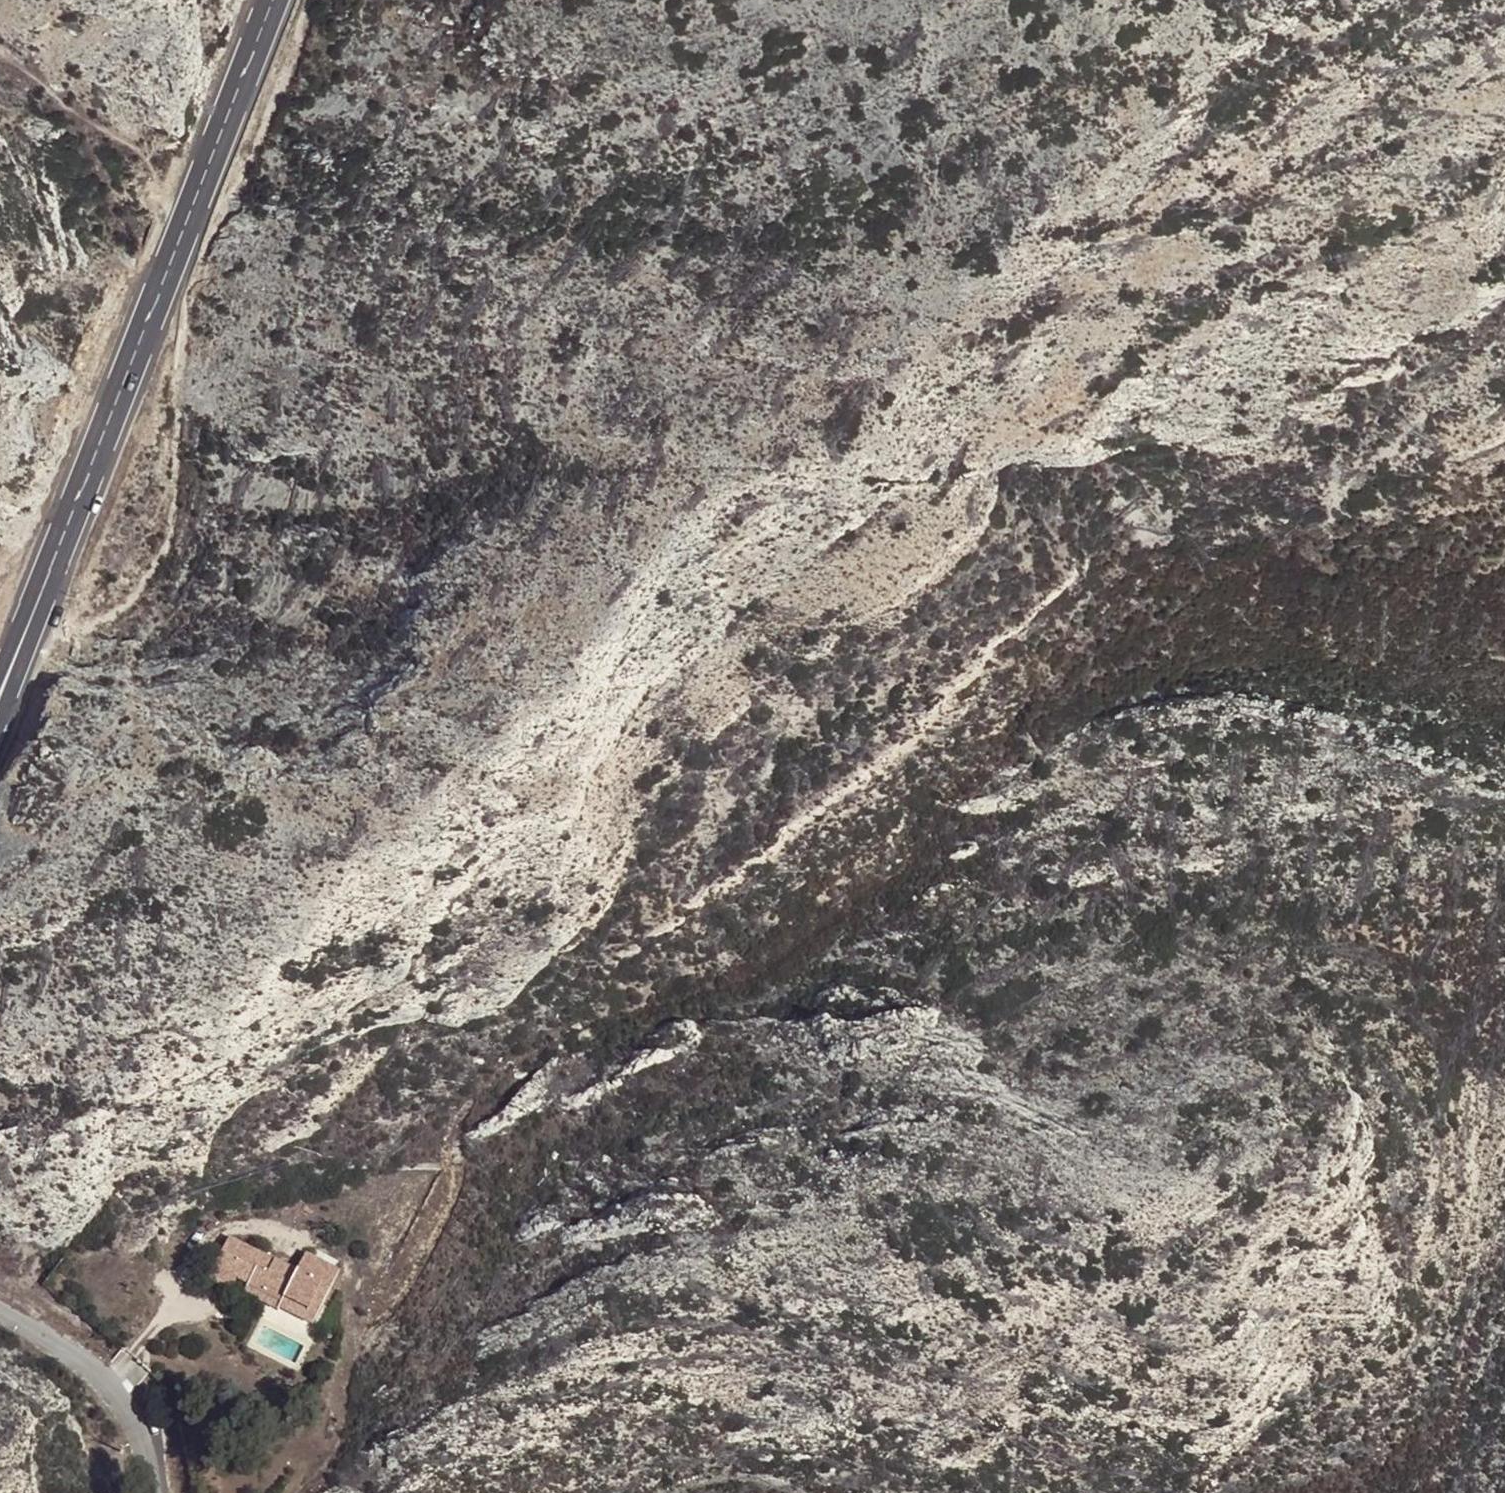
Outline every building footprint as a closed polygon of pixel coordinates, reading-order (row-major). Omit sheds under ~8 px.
[(303,1268),(237,1235),(216,1277),(240,1290),(245,1279),(288,1301),(287,1305),(320,1322),(346,1270),(311,1252),(303,1268)]
